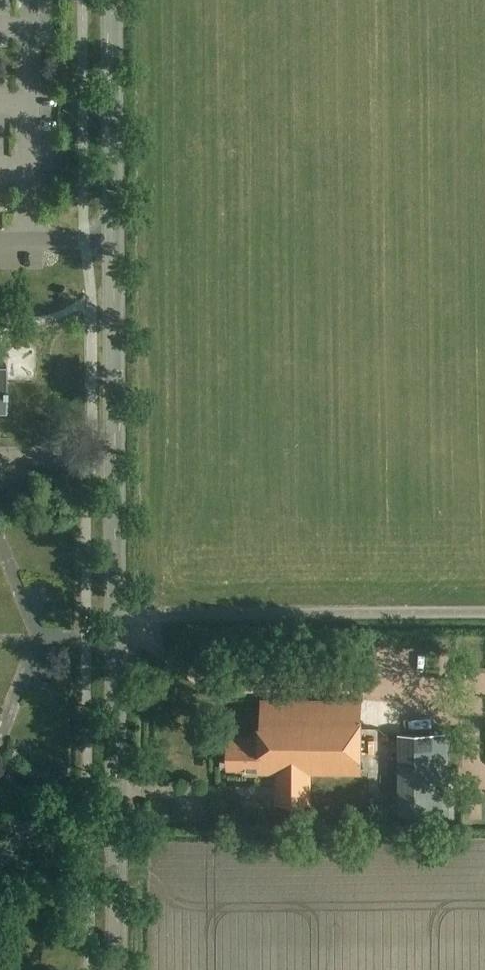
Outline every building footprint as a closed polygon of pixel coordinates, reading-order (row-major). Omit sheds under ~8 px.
[(10,97),(10,88),(0,88),(0,96),(10,97)] [(361,773),(362,700),(262,700),(261,738),(228,737),(228,765),(244,766),(244,773),(276,773),(276,802),(311,802),(311,773),(361,773)] [(398,732),(398,811),(448,811),(448,732),(398,732)] [(309,823),(309,806),(291,806),(291,823),(309,823)]
